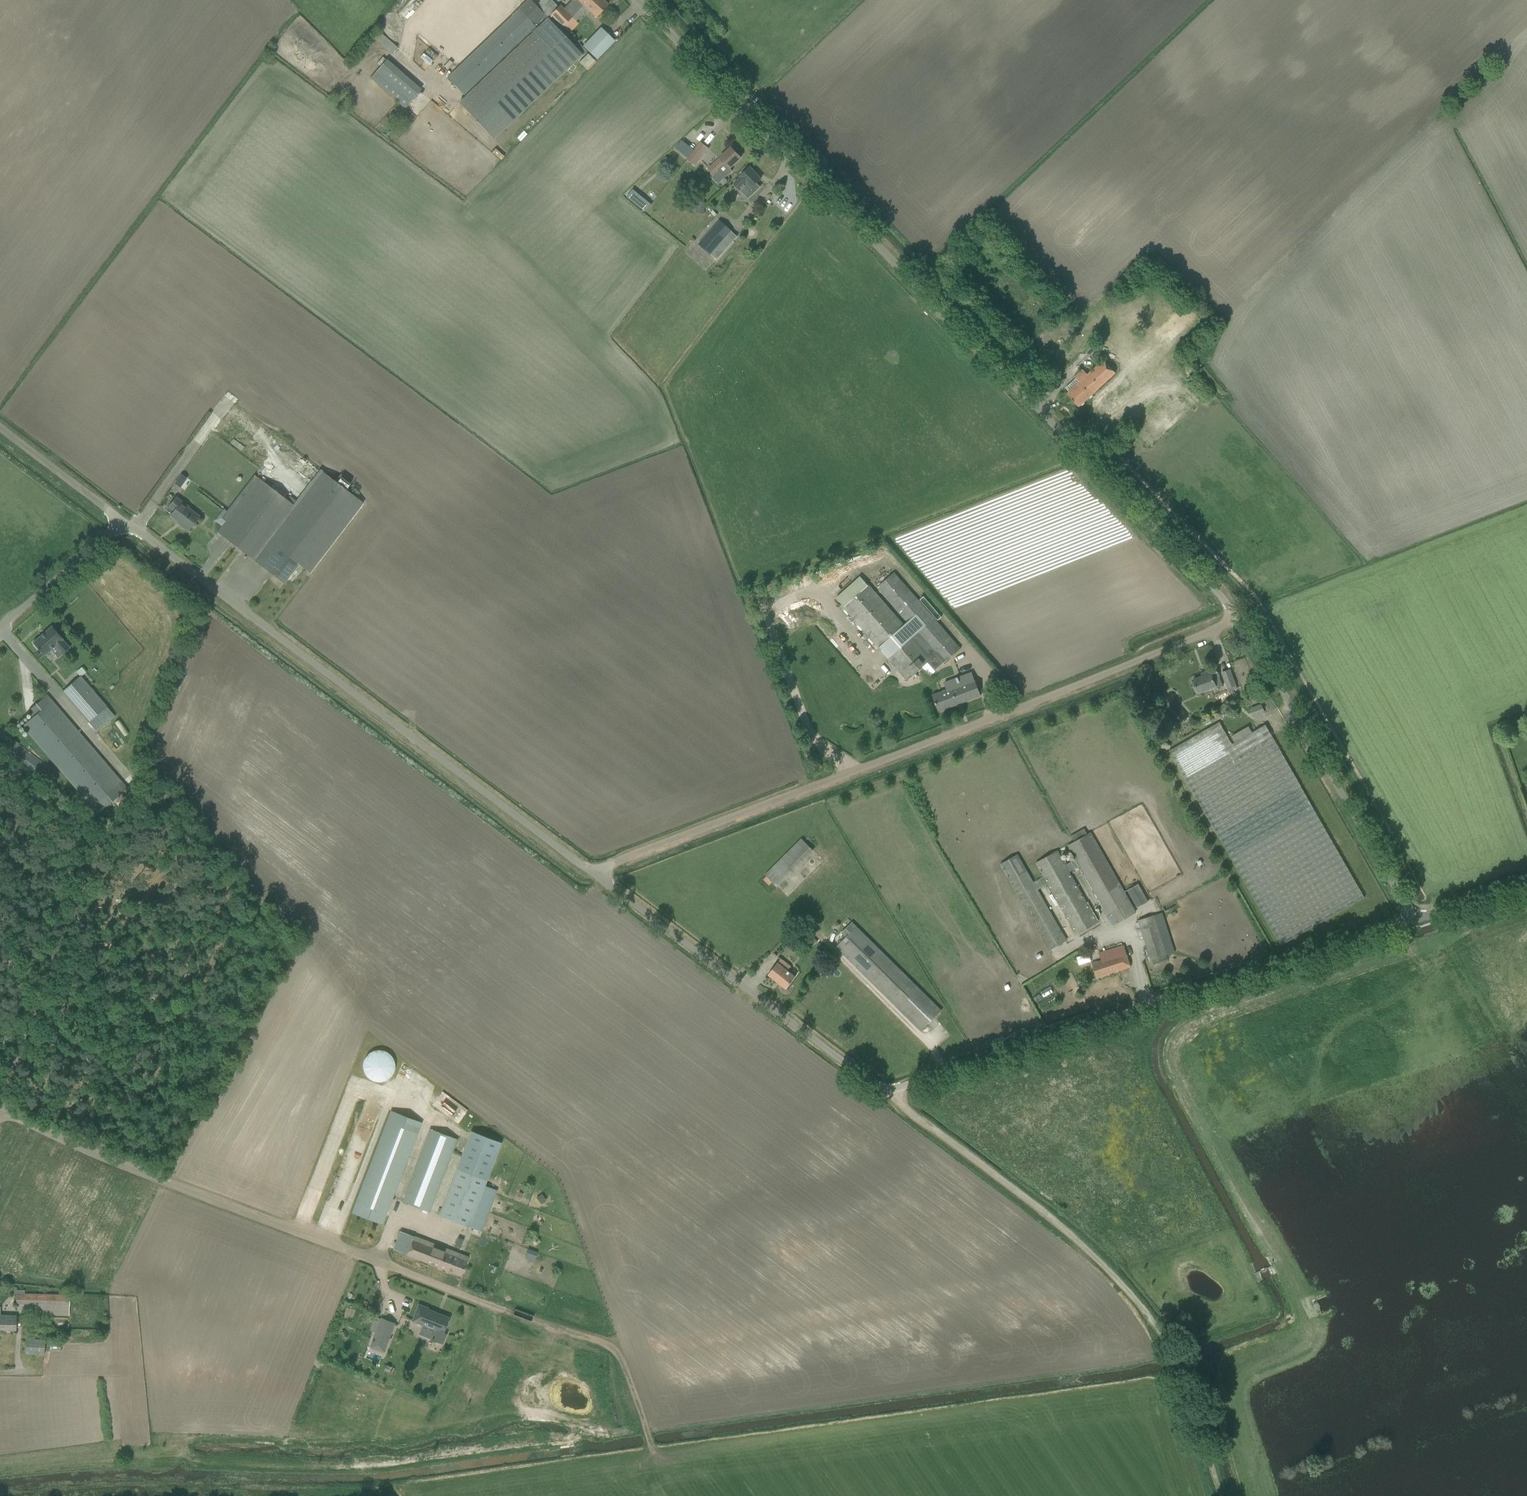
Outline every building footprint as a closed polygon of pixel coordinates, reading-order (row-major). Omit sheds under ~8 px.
[(463,94),(545,15),(530,0),(528,0),(447,78),(463,94)] [(588,0),(572,0),(563,9),(561,7),(552,16),(562,27),(563,27),(572,18),(573,16),(588,0)] [(572,18),(576,22),(587,9),(588,10),(596,17),(601,12),(608,5),(603,0),(588,0),(573,16),(572,18)] [(582,55),(586,51),(563,27),(562,27),(559,30),(548,19),(459,103),(493,139),(582,55)] [(596,59),(614,40),(601,28),(583,47),(596,59)] [(374,36),(393,54),(399,47),(380,29),(374,36)] [(390,58),(372,77),(406,109),(424,89),(390,58)] [(686,158),(694,165),(707,149),(700,143),(686,158)] [(718,171),(725,178),(733,171),(730,168),(734,165),(741,158),(731,147),(724,154),(708,170),(714,175),(718,171)] [(666,155),(659,161),(663,166),(670,160),(666,155)] [(741,190),(748,198),(760,187),(756,183),(761,179),(750,167),(743,174),(740,176),(741,177),(734,183),(740,190),(741,190)] [(633,189),(626,197),(645,212),(651,204),(633,189)] [(697,202),(696,213),(704,214),(705,202),(697,202)] [(698,244),(716,259),(726,246),(728,248),(738,236),(719,220),(698,244)] [(1042,316),(1049,323),(1057,315),(1050,307),(1044,313),(1044,314),(1042,316)] [(1067,394),(1079,407),(1116,374),(1103,360),(1087,374),(1083,369),(1075,377),(1076,378),(1066,388),(1069,392),(1067,394)] [(226,521),(217,532),(284,583),(298,564),(310,573),(363,503),(346,490),(350,484),(341,477),(337,483),(320,470),(293,505),(290,503),(277,493),(255,475),(253,474),(226,509),(228,510),(222,518),(226,521)] [(185,489),(192,479),(182,473),(175,482),(185,489)] [(181,526),(188,531),(199,516),(187,507),(188,506),(176,497),(169,507),(174,511),(170,516),(182,525),(181,526)] [(860,577),(836,598),(844,607),(843,608),(908,680),(927,663),(935,671),(961,648),(895,574),(894,573),(877,587),(879,588),(878,589),(908,623),(904,626),(868,586),(860,577)] [(52,626),(33,642),(34,643),(34,645),(37,649),(39,649),(44,656),(56,645),(64,653),(70,648),(63,640),(63,639),(52,626)] [(80,677),(62,692),(89,722),(97,732),(115,716),(107,707),(81,677),(86,672),(81,667),(76,672),(80,677)] [(1193,680),(1198,693),(1215,686),(1216,688),(1223,686),(1216,668),(1206,672),(1207,675),(1193,680)] [(1228,688),(1229,692),(1237,689),(1229,670),(1222,673),(1228,688)] [(947,691),(933,696),(939,711),(980,695),(972,673),(944,683),(947,691)] [(23,726),(98,814),(127,788),(47,695),(29,711),(34,717),(23,726)] [(1152,700),(1145,703),(1147,709),(1154,706),(1152,700)] [(1252,709),(1255,716),(1264,712),(1261,705),(1252,709)] [(1170,751),(1281,945),(1364,898),(1336,848),(1341,845),(1335,835),(1330,838),(1265,725),(1252,732),(1248,726),(1231,736),(1234,742),(1232,744),(1219,723),(1170,751)] [(11,738),(7,745),(15,750),(19,744),(15,741),(11,738)] [(9,759),(41,783),(51,769),(19,745),(9,759)] [(1000,864),(1049,950),(1066,940),(1037,890),(1048,884),(1076,934),(1098,922),(1069,872),(1080,866),(1105,910),(1104,911),(1105,913),(1106,912),(1108,916),(1113,914),(1117,923),(1136,912),(1090,833),(1087,834),(1084,829),(1071,836),(1074,842),(1067,846),(1075,860),(1065,865),(1057,851),(1036,863),(1044,878),(1034,883),(1018,854),(1000,864)] [(805,838),(767,874),(777,885),(815,849),(805,838)] [(1127,890),(1137,908),(1148,901),(1138,884),(1127,890)] [(1144,939),(1151,961),(1174,953),(1162,913),(1138,920),(1141,928),(1136,929),(1140,941),(1144,939)] [(837,947),(922,1031),(941,1011),(852,922),(841,933),(846,937),(837,947)] [(1092,963),(1096,978),(1131,967),(1124,945),(1100,953),(1102,960),(1092,963)] [(1088,953),(1076,957),(1079,965),(1091,961),(1088,953)] [(768,974),(786,989),(795,978),(787,971),(790,967),(780,959),(768,974)] [(375,1081),(379,1082),(383,1081),(387,1080),(390,1077),(392,1075),(394,1071),(395,1068),(395,1064),(394,1060),(392,1057),(390,1054),(386,1052),(383,1050),(379,1050),(375,1050),(372,1052),(368,1054),(366,1056),(364,1060),(363,1064),(363,1068),(364,1072),(365,1075),(368,1078),(372,1080),(375,1081)] [(352,1213),(383,1224),(421,1122),(390,1111),(352,1213)] [(401,1201),(430,1212),(458,1140),(429,1129),(401,1201)] [(438,1215),(469,1227),(488,1179),(502,1143),(470,1131),(456,1168),(438,1215)] [(541,1193),(536,1197),(541,1204),(547,1200),(541,1193)] [(393,1249),(461,1276),(467,1260),(468,1258),(458,1253),(400,1231),(393,1249)] [(528,1249),(525,1255),(535,1258),(537,1252),(528,1249)] [(25,1293),(25,1290),(17,1290),(17,1287),(14,1287),(14,1294),(16,1294),(16,1304),(60,1305),(69,1305),(70,1294),(25,1293)] [(418,1303),(411,1321),(434,1330),(431,1339),(443,1343),(446,1335),(443,1333),(449,1317),(429,1309),(429,1307),(418,1303)] [(16,1330),(16,1316),(0,1315),(1,1306),(0,1306),(0,1329),(16,1330)] [(375,1332),(372,1340),(386,1345),(395,1323),(381,1317),(380,1319),(375,1332)] [(25,1353),(44,1355),(45,1340),(35,1340),(35,1335),(27,1334),(25,1353)]
